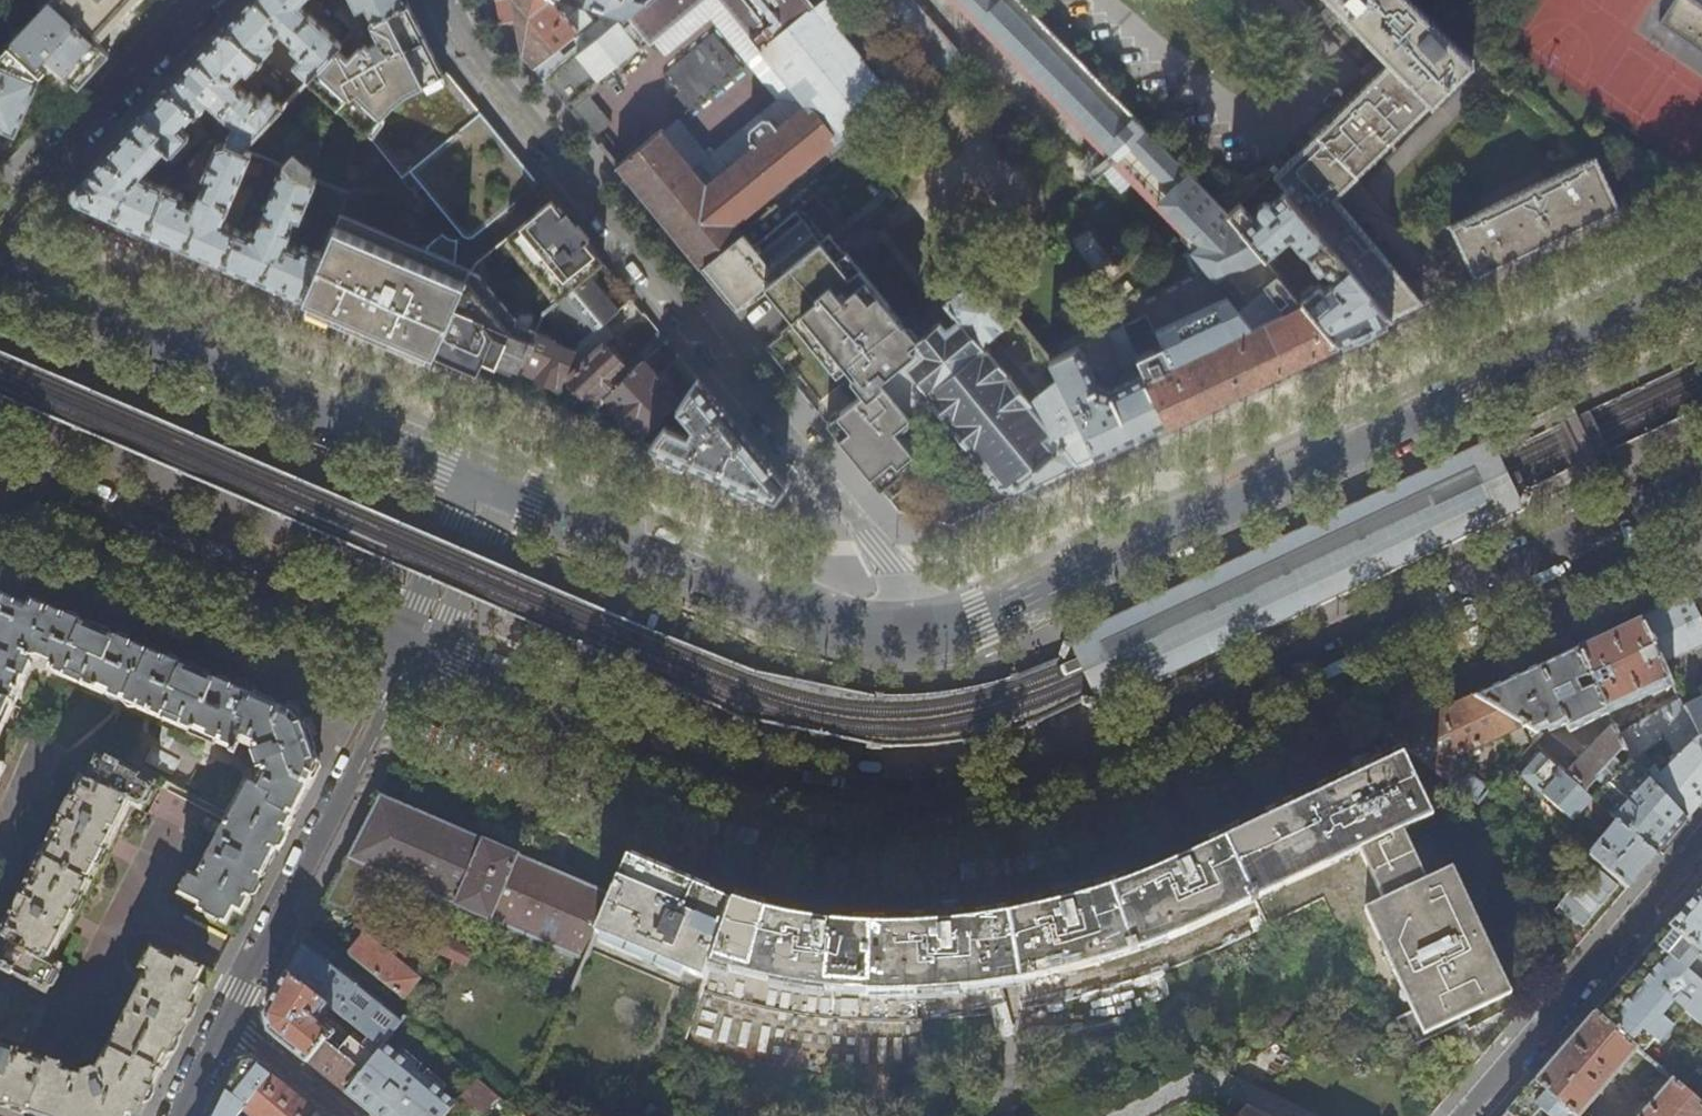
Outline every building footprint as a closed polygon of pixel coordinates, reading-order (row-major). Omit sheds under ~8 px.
[(3,65),(35,78),(38,73),(41,76),(55,61),(80,84),(91,72),(109,52),(97,41),(54,0),(52,0),(14,41),(17,43),(5,56),(3,65)] [(97,41),(115,21),(135,0),(54,0),(97,41)] [(225,26),(270,67),(274,61),(268,54),(279,42),(275,38),(281,31),(295,45),(293,47),(303,56),(295,64),(301,71),(289,84),(297,91),(309,77),(337,46),(341,42),(301,5),(306,0),(249,0),(225,26)] [(337,14),(341,9),(344,7),(341,0),(335,0),(333,1),(330,8),(337,14)] [(356,11),(366,6),(373,20),(408,2),(407,0),(352,0),(356,11)] [(555,0),(513,0),(517,23),(522,50),(537,68),(547,81),(620,22),(628,16),(600,7),(598,12),(603,18),(572,42),(576,46),(562,57),(556,48),(592,19),(584,8),(555,0)] [(587,3),(600,7),(628,16),(631,13),(647,0),(645,0),(588,0),(587,3)] [(763,50),(808,106),(778,130),(771,122),(763,120),(750,130),(749,139),(756,147),(705,188),(660,131),(617,166),(656,213),(699,267),(806,182),(877,125),(911,98),(830,0),(825,0),(763,50)] [(647,0),(631,13),(653,40),(703,0),(647,0)] [(763,50),(825,0),(723,0),(763,50)] [(937,77),(966,54),(923,0),(876,0),(937,77)] [(1119,164),(1153,136),(1019,0),(959,0),(1119,164)] [(1286,193),(1392,317),(1405,311),(1423,303),(1336,199),(1474,64),(1412,0),(1330,0),(1392,64),(1274,179),(1286,193)] [(1701,54),(1701,0),(1676,0),(1659,24),(1701,54)] [(434,54),(408,2),(373,20),(372,20),(383,41),(365,52),(363,49),(360,48),(357,48),(353,50),(351,55),(352,60),(337,46),(309,77),(367,130),(404,175),(410,170),(462,234),(464,236),(468,237),(472,236),(475,235),(539,183),(531,173),(482,112),(444,67),(434,54)] [(620,22),(547,81),(581,122),(592,136),(611,122),(590,96),(603,86),(599,81),(640,48),(620,22)] [(270,67),(225,26),(199,54),(168,87),(196,113),(197,114),(212,101),(221,111),(217,115),(223,121),(227,117),(238,127),(229,136),(232,139),(228,143),(243,149),(297,91),(289,84),(277,97),(271,91),(263,99),(254,91),(251,93),(237,80),(242,74),(247,78),(258,64),(266,72),(270,67)] [(672,98),(683,112),(741,67),(714,34),(664,74),(679,92),(672,98)] [(17,135),(26,114),(40,80),(35,78),(3,65),(0,63),(0,127),(17,135)] [(80,201),(97,208),(93,218),(106,224),(142,240),(147,229),(148,230),(168,186),(163,184),(166,177),(158,173),(154,181),(148,178),(143,173),(167,147),(174,154),(175,153),(181,160),(196,143),(190,137),(191,136),(184,129),(185,128),(184,127),(196,113),(168,87),(130,127),(77,185),(80,201)] [(1121,327),(1168,423),(1197,409),(1316,354),(1340,342),(1313,310),(1302,298),(1291,284),(1286,279),(1276,267),(1268,257),(1252,239),(1231,214),(1213,194),(1212,196),(1153,136),(1119,164),(1111,171),(1121,182),(1129,174),(1199,246),(1114,312),(1121,327)] [(243,149),(228,143),(214,145),(201,162),(209,166),(205,175),(211,177),(206,188),(202,187),(196,202),(194,201),(194,203),(184,199),(187,194),(168,186),(148,230),(187,247),(224,263),(239,229),(229,224),(230,222),(225,220),(228,212),(234,214),(237,207),(231,205),(253,153),(243,149)] [(1095,153),(1076,166),(1087,181),(1105,167),(1095,153)] [(1452,225),(1476,277),(1621,209),(1596,159),(1452,225)] [(249,233),(239,229),(224,263),(262,279),(303,297),(326,244),(319,241),(315,249),(301,243),(299,248),(288,244),(294,231),(290,230),(295,217),(301,220),(317,181),(283,166),(256,232),(250,230),(249,233)] [(904,324),(829,232),(839,224),(806,182),(699,267),(708,278),(734,309),(763,285),(773,296),(796,324),(830,366),(837,376),(847,369),(854,377),(840,388),(852,403),(827,423),(846,446),(876,484),(885,485),(917,458),(899,435),(915,421),(908,413),(881,380),(893,371),(892,369),(902,361),(914,351),(909,344),(912,341),(900,326),(904,324)] [(328,222),(335,224),(340,213),(348,194),(338,190),(327,215),(331,217),(328,222)] [(1242,205),(1231,214),(1252,239),(1268,257),(1290,239),(1318,272),(1321,273),(1324,270),(1331,275),(1335,284),(1331,286),(1326,288),(1323,285),(1322,286),(1320,284),(1302,298),(1313,310),(1340,342),(1358,333),(1392,317),(1286,193),(1270,206),(1268,202),(1265,203),(1263,203),(1259,206),(1260,208),(1259,211),(1261,214),(1254,219),(1242,205)] [(578,231),(551,198),(506,235),(560,300),(592,274),(604,264),(578,231)] [(340,213),(335,224),(326,244),(303,297),(362,322),(436,354),(471,269),(340,213)] [(1276,267),(1286,279),(1291,284),(1296,280),(1282,263),(1276,267)] [(471,269),(436,354),(471,369),(479,372),(484,360),(497,365),(499,360),(520,369),(525,356),(537,329),(518,321),(519,318),(480,272),(471,269)] [(604,290),(592,274),(560,300),(558,302),(583,338),(608,320),(621,310),(604,290)] [(1016,317),(1004,301),(982,275),(982,274),(944,304),(953,315),(943,323),(940,318),(912,341),(909,344),(914,351),(902,361),(892,369),(893,371),(881,380),(908,413),(911,411),(912,413),(914,411),(914,409),(925,401),(924,399),(928,396),(949,423),(945,426),(947,429),(951,425),(959,436),(957,437),(959,441),(961,439),(970,450),(968,451),(970,454),(972,452),(981,464),(979,465),(981,468),(983,466),(991,477),(988,480),(990,483),(994,480),(1000,488),(1006,486),(1008,486),(1010,488),(1008,490),(1012,496),(1038,484),(1054,477),(1097,456),(1078,416),(1071,402),(1060,378),(1041,393),(1017,363),(1028,354),(1016,340),(1005,348),(994,334),(1016,317)] [(618,332),(608,320),(583,338),(580,341),(576,348),(566,372),(571,377),(569,382),(576,389),(578,391),(584,391),(585,392),(588,390),(599,402),(605,396),(630,371),(619,360),(620,359),(613,352),(605,343),(618,332)] [(1168,423),(1121,327),(1079,346),(1051,359),(1060,378),(1071,402),(1080,398),(1086,413),(1078,416),(1097,456),(1128,442),(1168,423)] [(556,338),(537,329),(525,356),(520,369),(541,378),(553,384),(553,383),(560,385),(566,372),(576,348),(555,340),(556,338)] [(642,360),(630,371),(605,396),(632,423),(642,434),(655,421),(663,428),(671,416),(676,410),(671,406),(674,404),(673,403),(678,398),(665,385),(672,379),(667,374),(662,369),(656,375),(642,360)] [(685,422),(671,416),(663,428),(650,445),(683,460),(775,499),(785,486),(698,378),(678,406),(692,422),(688,431),(682,429),(685,422)] [(1075,686),(1082,702),(1083,705),(1099,711),(1106,707),(1132,694),(1132,695),(1170,677),(1177,674),(1240,644),(1240,645),(1247,641),(1247,640),(1310,611),(1310,612),(1317,608),(1316,607),(1380,578),(1380,579),(1387,576),(1386,574),(1450,545),(1450,546),(1457,543),(1456,542),(1520,511),(1521,512),(1526,509),(1532,493),(1530,489),(1524,475),(1518,461),(1511,447),(1509,442),(1492,436),(1486,439),(1487,440),(1422,471),(1422,470),(1415,473),(1416,474),(1352,504),(1352,503),(1345,506),(1345,507),(1282,537),(1282,536),(1275,539),(1275,540),(1212,570),(1212,569),(1205,572),(1205,573),(1142,602),(1142,601),(1135,604),(1135,605),(1108,620),(1107,619),(1100,622),(1101,623),(1071,635),(1071,634),(1065,637),(1060,653),(1062,658),(1068,670),(1075,686)] [(660,527),(654,535),(677,544),(684,537),(660,527)] [(1693,593),(1701,611),(1701,589),(1693,593)] [(1701,653),(1701,623),(1688,596),(1666,606),(1641,618),(1662,661),(1699,645),(1701,653)] [(235,931),(258,886),(259,885),(300,806),(319,769),(300,716),(288,711),(202,674),(119,639),(98,630),(32,601),(29,608),(26,606),(4,597),(0,605),(0,743),(32,668),(30,665),(28,664),(29,661),(37,659),(51,665),(48,672),(234,749),(238,740),(252,747),(254,751),(250,752),(256,769),(259,767),(261,770),(253,785),(245,781),(195,879),(189,876),(179,896),(200,906),(197,913),(235,931)] [(1609,633),(1580,647),(1611,719),(1617,716),(1614,711),(1649,694),(1652,700),(1676,689),(1662,661),(1641,618),(1609,633)] [(1560,656),(1474,697),(1535,731),(1546,726),(1548,731),(1565,723),(1569,732),(1602,717),(1608,730),(1579,759),(1558,740),(1553,746),(1539,734),(1532,742),(1592,796),(1594,797),(1629,759),(1617,733),(1611,719),(1580,647),(1560,656)] [(1070,707),(1082,702),(1075,686),(1068,670),(1062,658),(1051,662),(1019,673),(1019,671),(1010,674),(1011,676),(1005,678),(1008,692),(1013,710),(1018,729),(1028,725),(1029,728),(1038,725),(1037,722),(1044,719),(1062,711),(1070,707)] [(885,692),(870,691),(869,696),(869,700),(874,701),(874,711),(873,730),(873,739),(868,738),(867,743),(867,748),(883,749),(883,748),(894,748),(894,746),(941,745),(941,743),(971,739),(972,741),(988,738),(983,719),(979,701),(975,686),(965,688),(964,690),(934,694),(934,692),(922,694),(922,695),(885,696),(885,692)] [(1684,707),(1692,724),(1701,744),(1701,696),(1684,707)] [(1539,734),(1535,731),(1474,697),(1464,702),(1415,724),(1388,737),(1408,753),(1476,803),(1501,776),(1511,765),(1532,742),(1539,734)] [(1658,743),(1692,724),(1684,707),(1681,699),(1617,733),(1629,759),(1644,751),(1658,743)] [(1658,743),(1662,750),(1668,746),(1673,754),(1669,758),(1672,763),(1660,774),(1644,751),(1629,759),(1687,820),(1701,803),(1701,744),(1692,724),(1658,743)] [(166,746),(172,749),(176,739),(169,735),(170,729),(164,726),(161,739),(168,743),(166,746)] [(1592,796),(1532,742),(1511,765),(1572,819),(1587,802),(1592,796)] [(735,900),(734,902),(684,1040),(701,1045),(739,1055),(778,1063),(806,1067),(857,1071),(885,1072),(925,1072),(922,1019),(918,1020),(917,992),(921,992),(940,991),(986,986),(992,985),(1004,984),(1020,981),(1023,981),(1080,965),(1112,956),(1160,939),(1253,899),(1360,849),(1382,899),(1364,908),(1412,1011),(1396,1018),(1407,1040),(1509,993),(1452,867),(1426,879),(1402,829),(1432,815),(1404,755),(1362,775),(1294,806),(1233,835),(1211,846),(1187,857),(1168,866),(1140,877),(1124,883),(1108,888),(1100,891),(1070,900),(1055,904),(1037,908),(1003,915),(994,916),(978,918),(935,923),(923,924),(922,924),(888,924),(882,924),(858,923),(827,920),(810,918),(775,912),(763,908),(759,907),(750,905),(735,900)] [(1594,797),(1658,853),(1672,838),(1687,820),(1629,759),(1594,797)] [(54,1011),(66,984),(56,979),(132,810),(141,814),(153,787),(105,765),(104,769),(95,765),(86,787),(80,784),(4,956),(9,959),(0,977),(0,981),(8,985),(6,990),(54,1011)] [(396,790),(386,785),(366,822),(324,903),(342,911),(354,906),(361,892),(375,898),(386,874),(585,959),(612,895),(392,799),(396,790)] [(1594,797),(1588,803),(1602,816),(1600,819),(1610,827),(1589,852),(1628,888),(1643,871),(1658,853),(1594,797)] [(612,895),(585,959),(577,978),(571,992),(528,1091),(584,1115),(656,1115),(684,1040),(734,902),(733,901),(681,879),(629,857),(612,895)] [(1682,912),(1671,925),(1701,952),(1701,888),(1682,912)] [(1596,1011),(1639,1050),(1672,1079),(1701,1045),(1701,952),(1671,925),(1647,953),(1656,962),(1644,976),(1635,968),(1630,973),(1615,990),(1618,993),(1612,999),(1610,997),(1596,1011)] [(300,950),(289,972),(330,1005),(380,1047),(384,1042),(403,1018),(332,962),(336,956),(309,933),(300,950)] [(350,957),(403,1000),(420,979),(367,937),(350,957)] [(140,1115),(146,1103),(162,1071),(172,1053),(201,996),(212,975),(176,957),(173,961),(150,949),(140,969),(147,972),(99,1066),(97,1063),(86,1067),(86,1070),(69,1065),(71,1059),(0,1036),(0,1104),(4,1106),(37,1115),(139,1115),(140,1115)] [(571,992),(577,978),(550,967),(544,981),(571,992)] [(330,1005),(289,972),(273,1002),(266,1015),(270,1032),(306,1061),(327,1078),(346,1093),(373,1057),(350,1038),(351,1036),(324,1013),(330,1005)] [(1639,1050),(1596,1011),(1580,1030),(1566,1046),(1536,1079),(1563,1103),(1578,1115),(1580,1115),(1639,1050)] [(19,1034),(30,1038),(34,1028),(27,1025),(25,1031),(21,1029),(19,1034)] [(384,1042),(380,1047),(373,1057),(346,1093),(375,1115),(445,1115),(457,1101),(384,1042)] [(271,1075),(253,1060),(242,1062),(226,1094),(214,1115),(237,1115),(242,1110),(271,1075)] [(271,1075),(242,1110),(250,1115),(316,1115),(318,1112),(292,1091),(271,1075)] [(461,1097),(484,1115),(500,1096),(477,1077),(461,1097)] [(1508,1113),(1511,1115),(1537,1115),(1543,1110),(1550,1115),(1552,1115),(1563,1103),(1536,1079),(1526,1091),(1508,1113)] [(1674,1079),(1640,1115),(1701,1115),(1701,1104),(1674,1079)] [(1563,1103),(1552,1115),(1578,1115),(1563,1103)]
